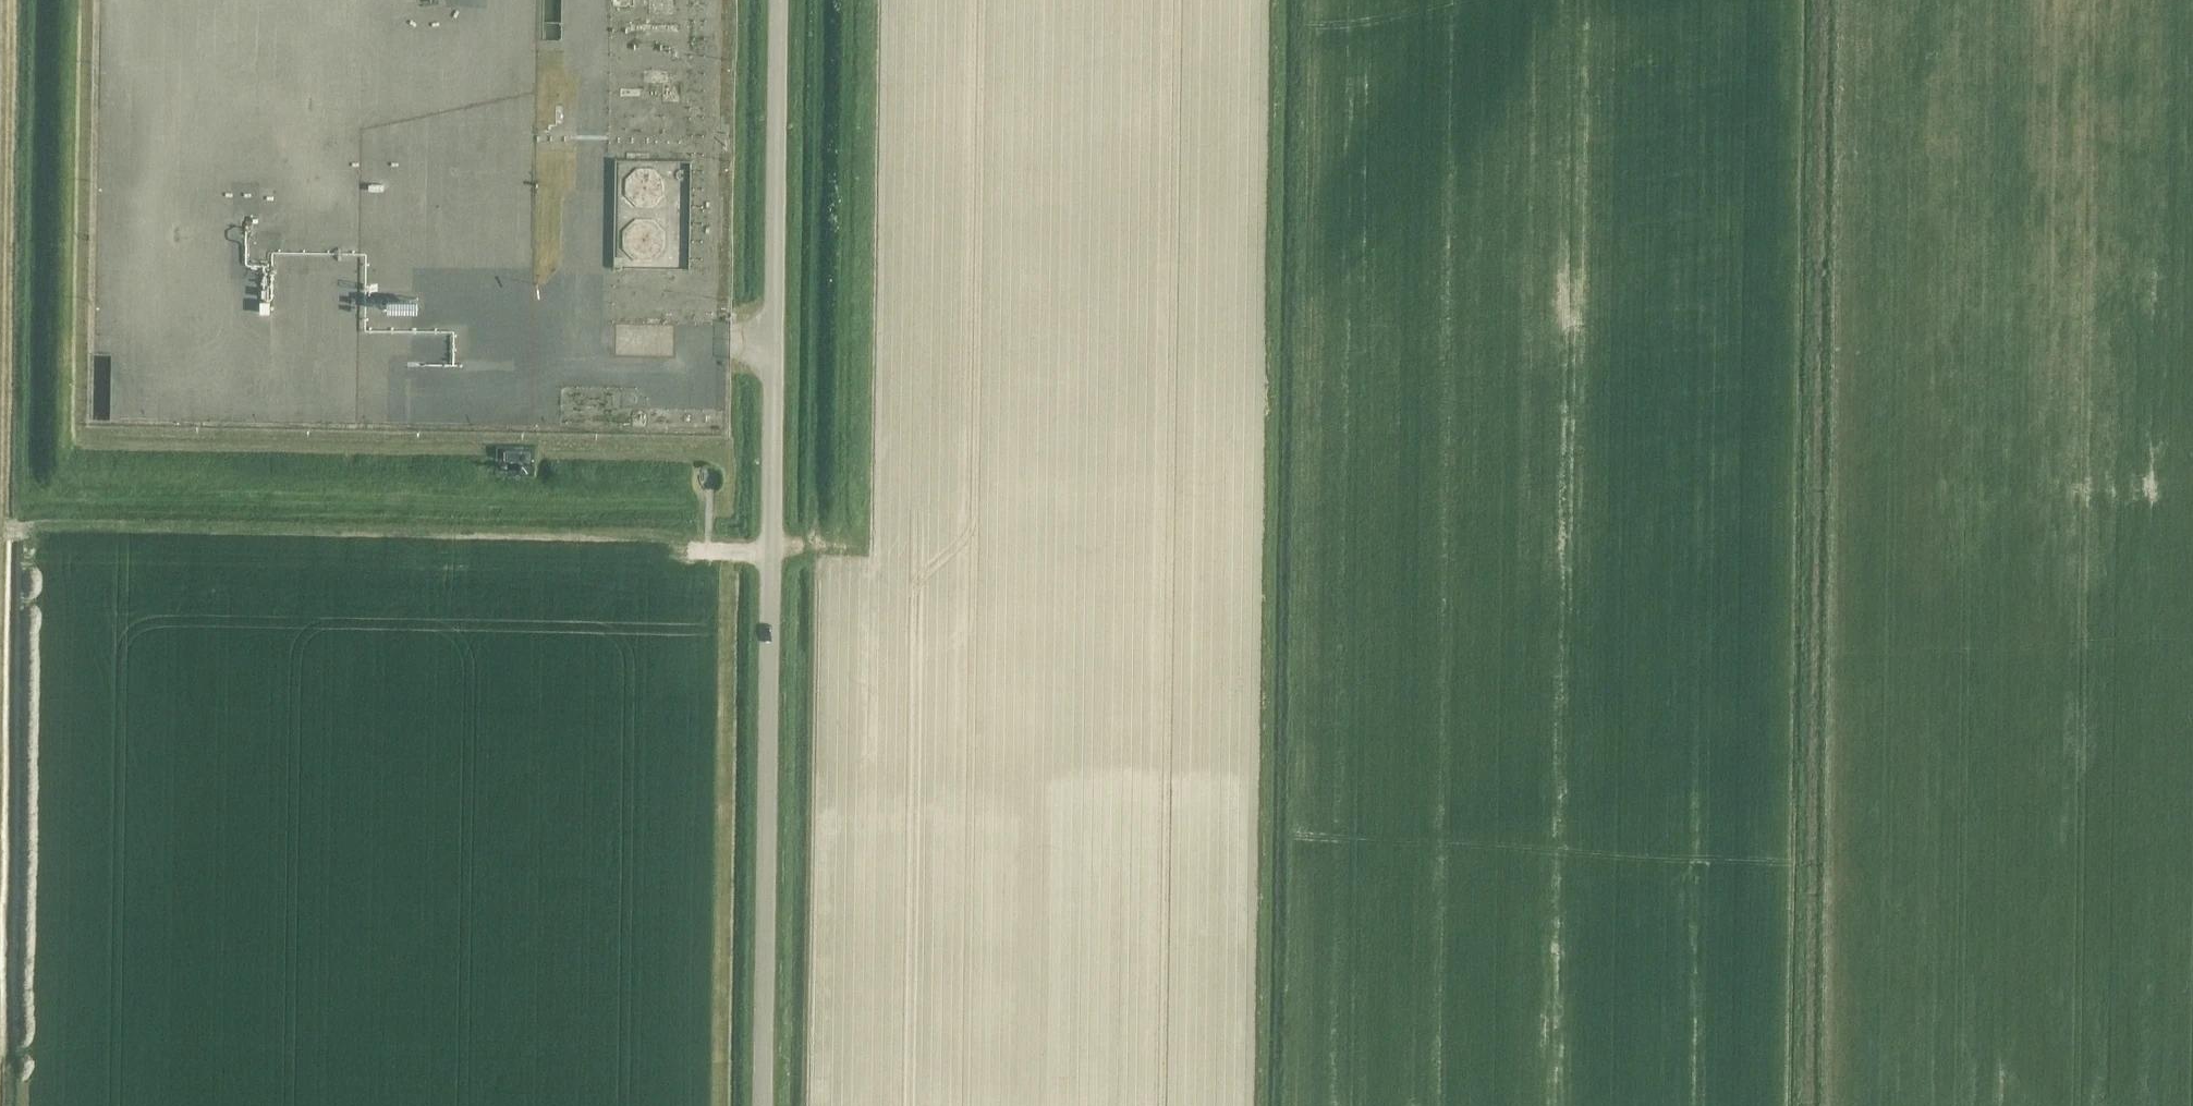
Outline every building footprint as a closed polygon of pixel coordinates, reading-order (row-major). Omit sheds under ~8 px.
[(649,167),(645,166),(638,167),(632,172),(628,177),(626,185),(628,192),(632,198),(637,201),(645,203),(651,202),(655,200),(658,198),(662,191),(663,185),(661,177),(658,172),(652,168),(649,167)] [(649,219),(644,218),(635,220),(631,223),(628,225),(625,231),(624,238),(624,244),(625,247),(628,251),(631,254),(637,257),(644,258),(651,257),(654,256),(658,253),(661,248),(663,245),(664,238),(663,231),(661,228),(658,224),(652,220),(649,219)] [(678,354),(678,324),(620,324),(620,354),(678,354)] [(530,460),(530,448),(504,448),(504,459),(530,460)]
